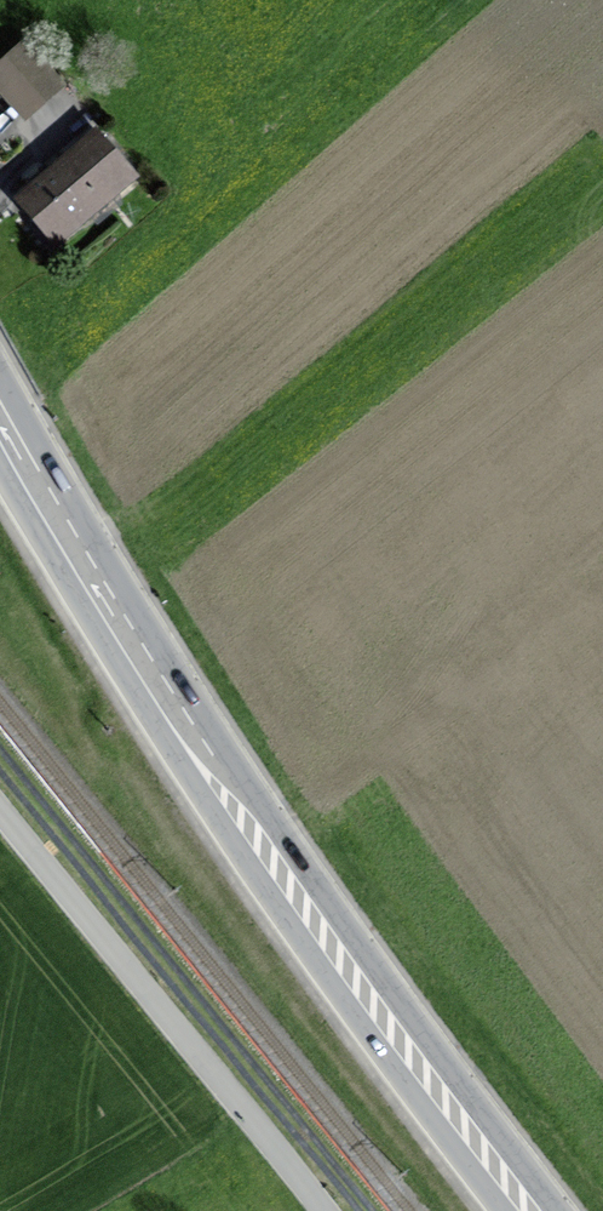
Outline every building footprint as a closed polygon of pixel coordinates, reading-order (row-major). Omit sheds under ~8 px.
[(33,43),(0,70),(0,89),(26,121),(68,87),(33,43)] [(140,181),(99,132),(17,201),(58,250),(140,181)]
